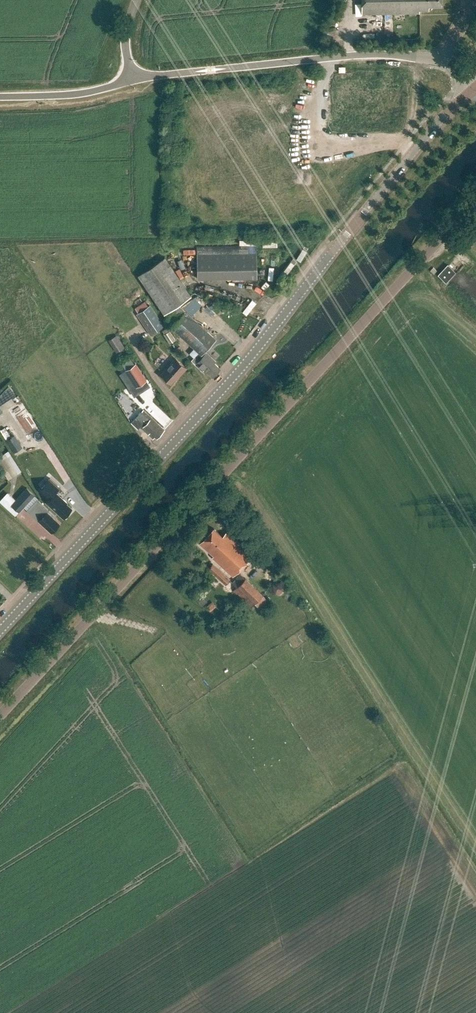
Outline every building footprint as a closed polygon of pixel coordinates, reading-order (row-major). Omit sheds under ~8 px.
[(362,14),(420,13),(420,10),(429,10),(429,6),(442,6),(442,0),(362,0),(362,14)] [(197,248),(198,278),(258,277),(258,246),(197,248)] [(201,353),(203,350),(205,348),(206,348),(213,340),(215,338),(186,310),(179,303),(190,295),(163,257),(136,276),(164,314),(169,320),(169,321),(173,325),(172,326),(195,347),(201,353)] [(448,265),(439,275),(444,280),(453,269),(448,265)] [(248,314),(256,301),(252,298),(243,311),(248,314)] [(151,334),(165,325),(151,304),(137,313),(151,334)] [(108,339),(117,352),(126,347),(117,334),(108,339)] [(211,377),(212,376),(219,368),(213,363),(215,361),(206,352),(205,352),(203,350),(201,353),(195,347),(190,353),(195,359),(193,361),(204,372),(205,371),(211,377)] [(181,373),(186,368),(175,358),(161,374),(171,383),(180,372),(181,373)] [(136,387),(147,380),(136,363),(125,370),(136,387)] [(17,393),(12,386),(0,394),(0,404),(17,393)] [(164,430),(143,410),(136,417),(132,421),(138,428),(140,426),(142,427),(153,438),(155,436),(157,438),(164,430)] [(16,435),(7,440),(15,453),(23,447),(16,435)] [(13,476),(22,470),(9,450),(0,456),(0,457),(13,476)] [(46,482),(39,489),(49,499),(48,500),(53,504),(51,506),(63,517),(64,516),(66,516),(68,514),(68,512),(72,508),(66,503),(67,502),(61,496),(60,497),(55,493),(57,492),(56,491),(54,489),(46,482)] [(35,494),(27,487),(12,504),(19,511),(24,506),(34,495),(35,494)] [(38,498),(34,495),(24,506),(27,509),(39,521),(51,532),(59,523),(53,517),(55,515),(50,509),(49,509),(38,498)] [(222,536),(214,528),(200,543),(214,556),(212,557),(214,559),(218,563),(233,576),(252,555),(226,531),(222,536)] [(226,584),(231,578),(213,563),(208,568),(226,584)] [(251,606),(262,595),(245,578),(234,590),(251,606)] [(202,606),(207,601),(202,595),(197,600),(202,606)]
